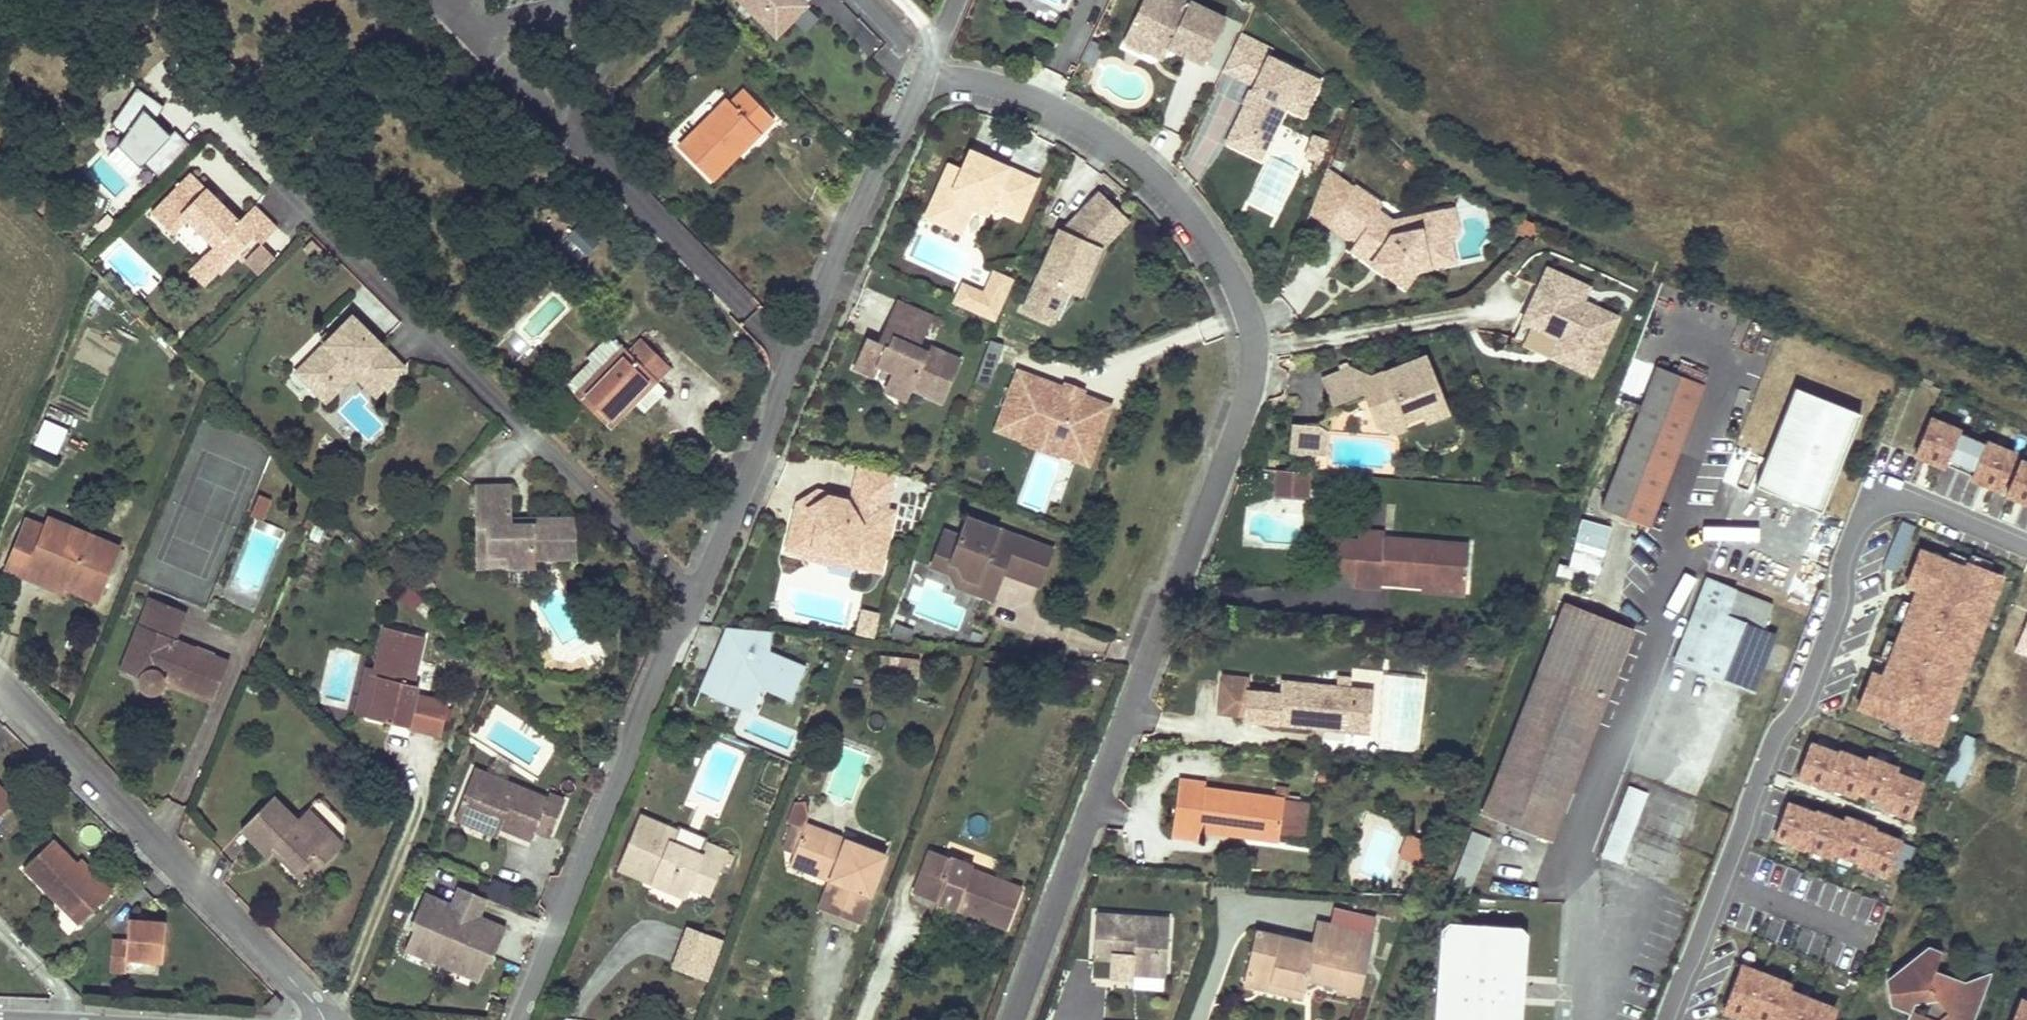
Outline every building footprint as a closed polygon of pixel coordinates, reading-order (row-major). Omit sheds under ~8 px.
[(776,40),(795,20),(775,0),(737,0),(776,40)] [(795,20),(808,8),(800,0),(775,0),(795,20)] [(1203,71),(1226,27),(1172,0),(1147,0),(1126,41),(1154,55),(1160,44),(1169,49),(1167,53),(1203,71)] [(1126,41),(1124,46),(1162,65),(1167,53),(1169,49),(1160,44),(1154,55),(1126,41)] [(1250,56),(1237,49),(1223,78),(1236,84),(1250,56)] [(1269,65),(1250,56),(1236,84),(1254,93),(1251,99),(1256,101),(1249,114),(1245,112),(1225,151),(1254,165),(1264,145),(1256,141),(1264,125),(1272,129),(1277,131),(1284,115),(1302,124),(1319,90),(1269,65)] [(177,133),(172,138),(156,123),(166,109),(139,91),(113,127),(127,137),(119,148),(142,170),(146,166),(160,180),(191,148),(177,133)] [(724,100),(700,125),(675,149),(711,184),(772,122),(741,92),(728,105),(724,100)] [(1256,101),(1251,99),(1245,112),(1249,114),(1256,101)] [(1272,129),(1264,125),(1256,141),(1264,145),(1272,129)] [(1330,155),(1316,149),(1308,168),(1322,173),(1330,155)] [(969,154),(960,173),(972,178),(981,159),(969,154)] [(947,167),(928,211),(964,227),(971,211),(986,218),(990,209),(1019,222),(1036,184),(981,159),(972,178),(960,173),(947,167)] [(1357,190),(1332,173),(1315,217),(1331,228),(1357,190)] [(264,246),(280,229),(256,207),(241,222),(224,205),(221,209),(214,202),(217,198),(193,175),(153,216),(175,237),(191,221),(218,247),(209,256),(224,271),(256,238),(264,246)] [(1357,190),(1331,228),(1358,247),(1354,253),(1408,290),(1419,275),(1444,270),(1439,245),(1446,234),(1443,215),(1396,225),(1381,215),(1385,209),(1357,190)] [(224,205),(217,198),(214,202),(221,209),(224,205)] [(1022,311),(1051,324),(1066,292),(1083,296),(1097,254),(1125,226),(1097,198),(1068,227),(1063,238),(1057,235),(1022,311)] [(964,227),(928,211),(924,220),(959,236),(964,227)] [(1439,245),(1444,270),(1456,267),(1452,248),(1460,237),(1455,212),(1443,215),(1446,234),(1439,245)] [(175,237),(153,216),(143,227),(165,248),(175,237)] [(1068,227),(1062,224),(1057,235),(1063,238),(1068,227)] [(274,260),(260,246),(244,262),(257,276),(274,260)] [(224,271),(209,256),(192,274),(207,289),(224,271)] [(1540,262),(1535,276),(1581,295),(1587,281),(1540,262)] [(1548,351),(1589,367),(1613,308),(1581,295),(1535,276),(1518,317),(1555,332),(1548,351)] [(1012,285),(993,277),(983,300),(975,318),(993,326),(1012,285)] [(983,300),(960,289),(952,308),(975,318),(983,300)] [(875,346),(863,341),(850,371),(869,379),(874,368),(889,375),(886,382),(907,392),(936,404),(955,363),(927,350),(924,356),(913,351),(927,319),(893,304),(879,337),(888,341),(884,350),(875,346)] [(350,317),(293,373),(318,397),(353,363),(382,391),(402,368),(350,317)] [(627,355),(621,349),(606,335),(585,357),(589,360),(564,385),(575,395),(607,427),(666,368),(640,341),(627,355)] [(888,341),(879,337),(875,346),(884,350),(888,341)] [(1001,347),(987,342),(972,384),(986,389),(1001,347)] [(1358,391),(1330,402),(1335,413),(1366,401),(1378,432),(1388,435),(1424,421),(1427,428),(1451,418),(1428,362),(1386,379),(1387,384),(1380,386),(1373,385),(1358,391)] [(353,377),(375,399),(382,391),(353,363),(318,397),(325,405),(353,377)] [(1061,391),(1016,374),(999,418),(1091,453),(1108,409),(1080,398),(1061,391)] [(1645,531),(1699,391),(1654,374),(1600,514),(1645,531)] [(1324,387),(1330,402),(1358,391),(1352,376),(1324,387)] [(902,403),(907,392),(886,382),(881,394),(902,403)] [(1082,394),(1063,386),(1061,391),(1080,398),(1082,394)] [(1818,513),(1856,414),(1791,388),(1752,487),(1818,513)] [(1091,453),(999,418),(994,432),(1085,467),(1091,453)] [(69,430),(45,420),(34,445),(59,455),(69,430)] [(1427,428),(1424,421),(1388,435),(1398,440),(1427,428)] [(1957,433),(1929,422),(1914,458),(1942,469),(1943,467),(1958,473),(1971,479),(1970,482),(1997,493),(2013,457),(1986,445),(1985,448),(1971,442),(1956,436),(1957,433)] [(1329,462),(1331,439),(1323,433),(1295,432),(1293,459),(1329,462)] [(2019,464),(2005,497),(2026,507),(2026,467),(2019,464)] [(877,567),(889,514),(881,512),(889,477),(854,469),(846,501),(846,504),(822,498),(809,507),(804,498),(792,506),(781,553),(796,557),(798,549),(806,550),(877,567)] [(1312,481),(1282,479),(1281,497),(1310,499),(1312,481)] [(509,487),(477,488),(478,539),(491,539),(491,554),(511,554),(511,566),(534,566),(534,558),(574,558),(574,519),(510,520),(509,487)] [(846,501),(813,493),(804,498),(809,507),(822,498),(846,504),(846,501)] [(1310,499),(1281,497),(1280,504),(1310,506),(1310,499)] [(989,601),(1000,574),(1006,558),(1013,561),(1008,573),(1011,579),(1036,588),(1047,558),(1025,549),(1028,542),(965,518),(957,537),(942,531),(932,557),(955,566),(961,578),(974,583),(970,594),(989,601)] [(8,571),(27,579),(32,567),(68,583),(65,590),(96,603),(118,551),(50,522),(46,531),(28,523),(8,571)] [(1584,522),(1577,565),(1603,569),(1610,527),(1584,522)] [(1900,523),(1880,569),(1894,575),(1914,529),(1900,523)] [(1706,544),(1737,541),(1736,527),(1704,530),(1706,544)] [(491,539),(478,539),(478,567),(511,566),(511,554),(491,554),(491,539)] [(1468,589),(1469,554),(1390,548),(1391,541),(1361,540),(1360,547),(1359,575),(1386,577),(1386,592),(1427,595),(1428,587),(1468,589)] [(1050,551),(1028,542),(1025,549),(1047,558),(1050,551)] [(1359,575),(1360,547),(1335,546),(1333,581),(1358,582),(1359,575)] [(877,567),(806,550),(798,549),(796,557),(800,562),(847,573),(848,569),(875,575),(877,567)] [(1964,571),(1918,553),(1905,587),(1915,592),(1950,605),(1945,619),(1910,605),(1886,666),(1920,680),(1915,694),(1880,680),(1869,676),(1856,710),(1901,728),(1899,733),(1933,746),(1999,579),(1966,566),(1964,571)] [(955,566),(932,557),(928,567),(947,574),(953,587),(970,594),(974,583),(961,578),(955,566)] [(1013,561),(1006,558),(1000,574),(1011,579),(1008,573),(1013,561)] [(32,567),(27,579),(63,594),(65,590),(68,583),(32,567)] [(1359,575),(1358,582),(1357,599),(1386,601),(1386,592),(1386,577),(1359,575)] [(1741,689),(1762,633),(1773,606),(1705,580),(1673,663),(1741,689)] [(1468,589),(1428,587),(1427,595),(1467,598),(1468,589)] [(417,612),(424,598),(405,588),(398,602),(417,612)] [(217,704),(235,661),(182,638),(190,615),(154,599),(141,629),(153,634),(132,680),(150,688),(150,692),(150,694),(152,697),(155,700),(158,701),(162,700),(164,699),(167,696),(167,694),(170,686),(217,704)] [(1552,844),(1633,634),(1564,606),(1482,816),(1552,844)] [(880,615),(861,611),(856,635),(875,639),(880,615)] [(2013,653),(2026,658),(2026,618),(2013,653)] [(411,680),(420,632),(380,622),(369,673),(376,674),(367,718),(434,732),(441,700),(414,694),(416,681),(411,680)] [(153,634),(141,629),(121,675),(132,680),(153,634)] [(767,633),(722,629),(712,653),(719,656),(696,693),(728,708),(731,701),(740,705),(751,680),(766,687),(763,693),(786,703),(801,669),(765,654),(767,633)] [(1741,689),(1757,695),(1779,639),(1762,633),(1741,689)] [(917,678),(920,662),(881,656),(879,672),(917,678)] [(358,671),(348,714),(367,718),(376,674),(369,673),(358,671)] [(1277,690),(1257,688),(1241,687),(1238,719),(1254,721),(1310,726),(1311,716),(1349,719),(1348,730),(1368,732),(1372,687),(1349,684),(1350,674),(1336,673),(1335,683),(1279,677),(1278,683),(1277,690)] [(1278,683),(1242,679),(1241,687),(1257,688),(1277,690),(1278,683)] [(1310,726),(1348,730),(1349,719),(1311,716),(1310,726)] [(1836,757),(1808,746),(1795,780),(1824,791),(1825,788),(1852,799),(1854,794),(1880,804),(1878,809),(1905,820),(1918,787),(1891,776),(1893,770),(1866,760),(1864,765),(1837,754),(1836,757)] [(513,805),(517,795),(474,776),(469,786),(513,805)] [(1281,840),(1281,838),(1306,841),(1311,805),(1286,802),(1206,792),(1207,784),(1178,781),(1174,812),(1203,816),(1201,830),(1281,840)] [(533,833),(541,837),(549,840),(563,806),(548,799),(545,807),(517,795),(513,805),(469,786),(454,821),(486,835),(490,826),(501,831),(529,843),(533,833)] [(1629,786),(1600,858),(1619,865),(1648,793),(1629,786)] [(0,788),(0,820),(16,803),(0,788)] [(1623,867),(1665,881),(1692,800),(1668,792),(1663,806),(1645,800),(1623,867)] [(271,799),(238,831),(262,856),(267,852),(274,845),(309,879),(325,865),(310,850),(326,833),(305,812),(295,821),(271,799)] [(1785,806),(1772,840),(1800,851),(1801,849),(1828,859),(1830,854),(1856,865),(1855,868),(1883,878),(1895,846),(1868,836),(1870,831),(1842,820),(1840,825),(1813,814),(1812,817),(1785,806)] [(1203,816),(1174,812),(1171,836),(1200,840),(1201,830),(1203,816)] [(635,817),(616,861),(648,875),(644,885),(676,899),(681,887),(685,878),(708,888),(723,853),(700,843),(701,840),(673,828),(671,832),(635,817)] [(790,824),(778,853),(788,857),(827,873),(822,885),(833,889),(823,915),(850,926),(879,855),(803,823),(801,828),(790,824)] [(490,826),(486,835),(497,840),(501,831),(490,826)] [(1472,893),(1491,838),(1471,831),(1452,887),(1472,893)] [(310,850),(325,865),(343,849),(326,833),(310,850)] [(1415,859),(1422,840),(1406,834),(1398,852),(1415,859)] [(73,925),(78,921),(105,895),(48,838),(23,865),(18,870),(73,925)] [(274,845),(267,852),(302,886),(309,879),(274,845)] [(1912,853),(1897,847),(1888,870),(1903,876),(1912,853)] [(964,877),(965,873),(967,870),(926,853),(916,877),(939,885),(929,909),(1000,937),(1015,898),(964,877)] [(788,857),(784,869),(822,885),(827,873),(788,857)] [(616,861),(612,871),(644,885),(648,875),(616,861)] [(939,885),(916,877),(907,900),(929,909),(939,885)] [(681,887),(704,897),(708,888),(685,878),(681,887)] [(496,881),(489,899),(509,906),(516,889),(496,881)] [(833,889),(822,885),(812,910),(823,915),(833,889)] [(450,908),(449,911),(473,922),(474,919),(475,920),(484,902),(457,889),(449,907),(450,908)] [(449,907),(422,895),(407,927),(411,929),(415,931),(412,936),(409,934),(401,950),(474,984),(481,968),(478,966),(480,961),(484,963),(487,965),(502,932),(475,920),(474,919),(473,922),(449,911),(450,908),(449,907)] [(1166,921),(1094,915),(1090,963),(1130,965),(1129,976),(1162,978),(1166,921)] [(1304,944),(1248,934),(1238,988),(1262,992),(1264,982),(1298,988),(1299,979),(1330,985),(1330,993),(1351,996),(1364,933),(1307,921),(1304,944)] [(1524,936),(1517,927),(1447,921),(1438,929),(1430,1019),(1517,1019),(1524,936)] [(157,967),(160,930),(128,927),(127,945),(108,943),(107,950),(104,976),(123,978),(123,967),(124,963),(157,967)] [(712,943),(684,932),(669,969),(697,981),(712,943)] [(1892,979),(1887,983),(1891,1006),(1907,1014),(1909,1009),(1912,1000),(1927,1001),(1921,1014),(1934,1019),(1972,1019),(1973,1019),(1969,987),(1962,985),(1931,974),(1940,953),(1926,948),(1915,960),(1910,957),(1908,967),(1902,962),(1902,971),(1897,968),(1896,975),(1892,979)] [(1738,968),(1719,1014),(1735,1019),(1741,1019),(1742,1018),(1747,1019),(1828,1019),(1831,1012),(1784,993),(1786,987),(1738,968)] [(1990,976),(1962,985),(1969,987),(1973,1019),(1990,976)] [(1264,982),(1262,992),(1296,998),(1298,988),(1264,982)] [(273,997),(263,1007),(270,1014),(280,1004),(273,997)] [(2011,1019),(2026,1019),(2026,1009),(2017,1005),(2011,1019)] [(1934,1019),(1921,1014),(1909,1009),(1907,1014),(1905,1019),(1934,1019)]
